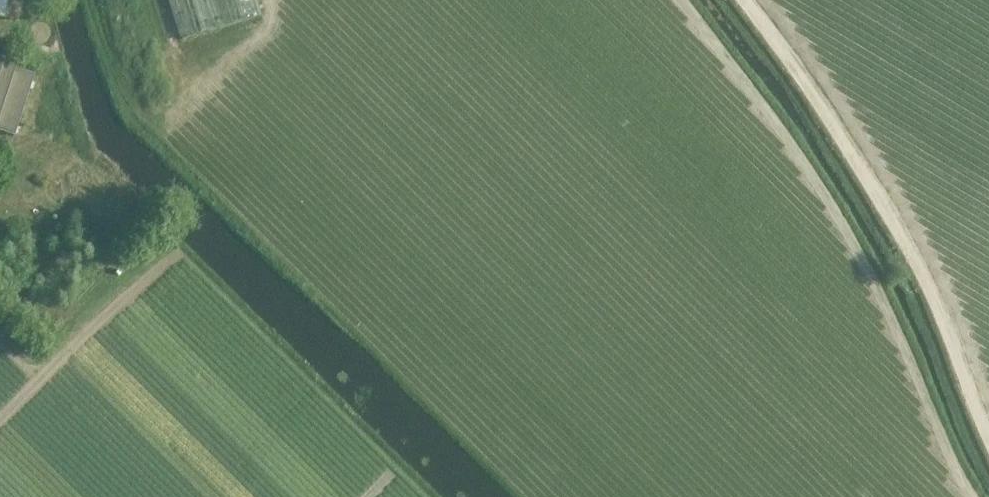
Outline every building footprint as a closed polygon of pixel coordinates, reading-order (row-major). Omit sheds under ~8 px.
[(179,40),(261,15),(257,0),(167,0),(179,40)] [(13,136),(32,77),(13,71),(13,70),(0,66),(0,132),(13,136)]
